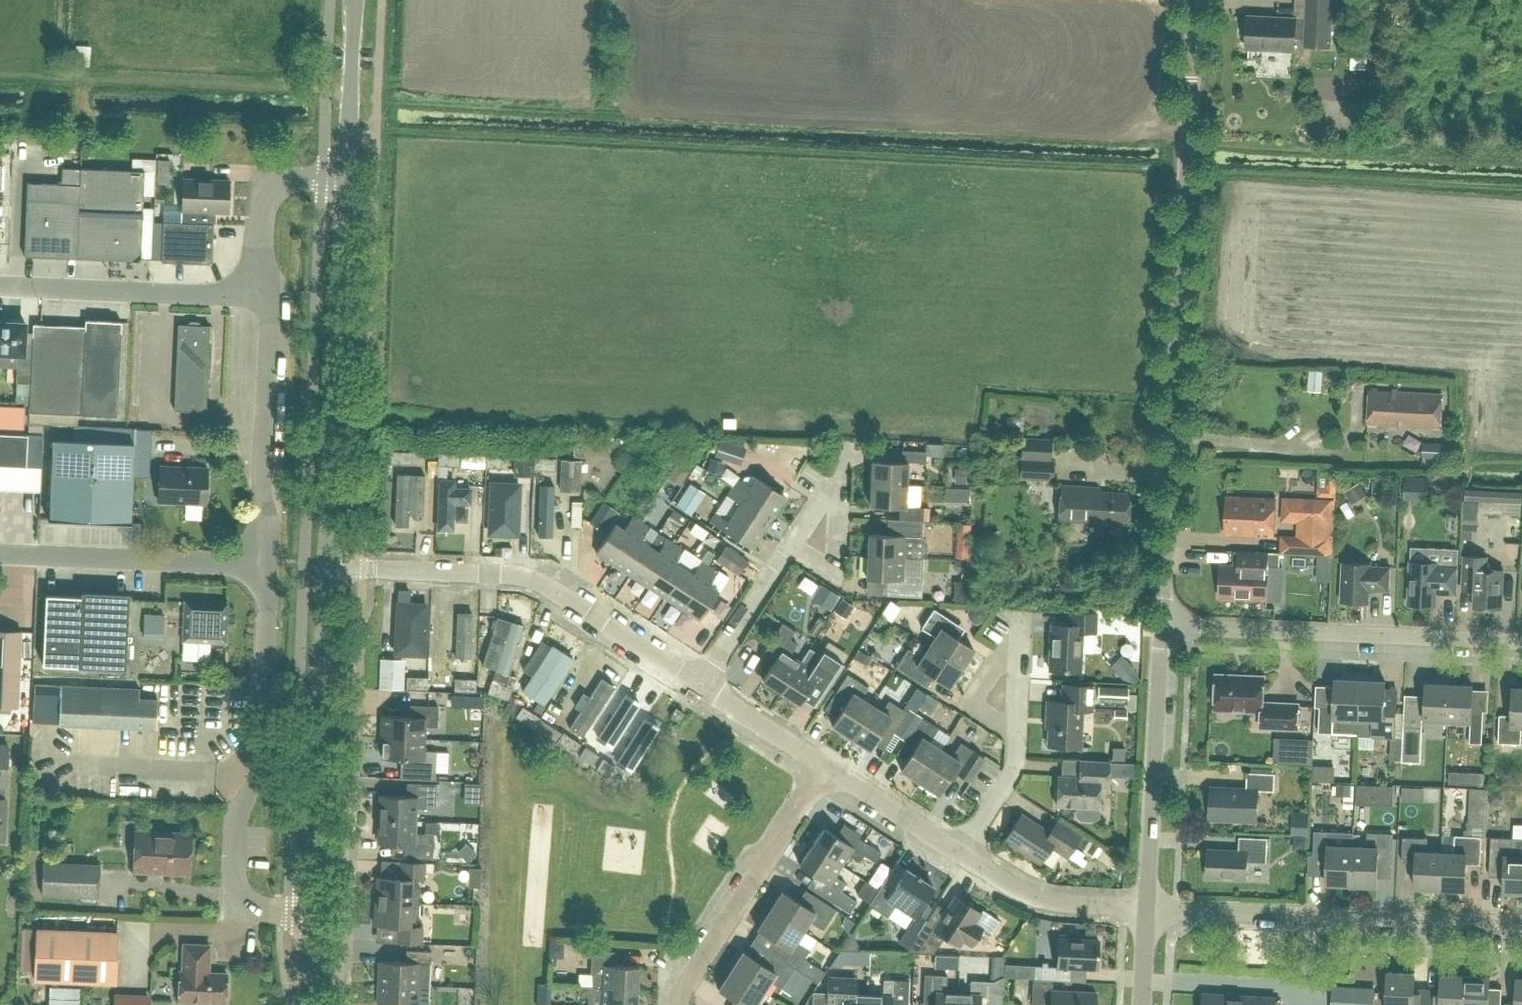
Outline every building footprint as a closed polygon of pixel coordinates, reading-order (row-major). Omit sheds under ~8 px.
[(1247,48),(1295,51),(1295,38),(1305,39),(1305,45),(1331,46),(1333,0),(1307,0),(1306,18),(1297,18),(1297,17),(1249,15),(1247,48)] [(1353,67),(1370,67),(1370,47),(1353,47),(1353,67)] [(24,256),(140,261),(144,171),(80,168),(80,187),(61,186),(61,184),(27,183),(24,256)] [(183,178),(182,222),(213,224),(214,211),(228,212),(229,180),(183,178)] [(182,222),(163,222),(162,262),(212,264),(214,224),(213,224),(182,222)] [(31,383),(29,412),(117,416),(122,322),(86,320),(85,326),(33,324),(33,332),(25,332),(26,323),(0,321),(0,353),(18,353),(17,382),(31,383)] [(210,325),(178,324),(174,410),(206,411),(210,325)] [(1311,363),(1310,384),(1322,385),(1322,363),(1311,363)] [(1443,393),(1369,389),(1367,422),(1441,426),(1443,393)] [(17,412),(17,400),(0,400),(0,412),(17,412)] [(92,441),(133,443),(134,428),(93,427),(92,441)] [(0,432),(0,464),(27,465),(29,434),(0,432)] [(1053,460),(1050,460),(1051,440),(1022,438),(1020,478),(1052,480),(1053,460)] [(133,443),(92,441),(53,439),(50,519),(48,519),(48,520),(132,523),(132,522),(130,522),(134,443),(133,443)] [(715,455),(739,463),(744,449),(720,440),(715,455)] [(1424,442),(1423,445),(1423,456),(1451,457),(1452,442),(1424,442)] [(871,483),(907,485),(908,463),(926,464),(926,451),(902,450),(901,462),(872,461),(871,483)] [(412,464),(412,452),(390,451),(390,463),(394,464),(412,464)] [(438,466),(442,466),(460,467),(460,454),(439,453),(438,466)] [(486,468),(490,468),(507,469),(508,456),(486,456),(486,468)] [(532,457),(515,457),(514,469),(514,476),(531,477),(532,458),(532,457)] [(538,470),(556,471),(556,458),(534,458),(534,470),(538,470)] [(582,459),(561,459),(560,491),(580,491),(582,459)] [(1317,491),(1337,490),(1336,464),(1316,465),(1317,491)] [(208,467),(160,465),(159,501),(190,503),(191,500),(202,500),(202,503),(206,504),(208,467)] [(397,475),(394,530),(408,531),(409,516),(421,516),(423,476),(397,475)] [(732,486),(775,513),(786,496),(757,476),(751,485),(738,477),(732,486)] [(1430,494),(1430,477),(1407,478),(1407,495),(1430,494)] [(437,479),(436,532),(454,532),(455,479),(437,479)] [(489,483),(487,537),(518,538),(521,484),(489,483)] [(690,483),(684,492),(675,506),(689,514),(703,492),(690,483)] [(907,485),(871,483),(870,505),(900,507),(899,519),(923,520),(924,507),(906,506),(907,485)] [(1057,520),(1128,524),(1130,493),(1110,491),(1110,492),(1099,491),(1099,487),(1060,484),(1057,520)] [(775,513),(732,486),(727,495),(740,503),(734,512),(764,531),(775,513)] [(539,487),(537,537),(551,537),(553,488),(539,487)] [(1465,488),(1465,500),(1521,502),(1521,490),(1465,488)] [(1276,498),(1228,495),(1226,534),(1274,536),(1276,498)] [(1297,521),(1297,537),(1282,536),(1281,553),(1306,554),(1306,538),(1329,539),(1329,522),(1323,522),(1324,501),(1313,500),(1285,499),(1284,521),(1297,521)] [(584,523),(584,500),(576,500),(575,523),(584,523)] [(603,501),(590,521),(603,529),(616,509),(603,501)] [(764,531),(734,512),(729,520),(716,512),(710,521),(753,549),(764,531)] [(641,522),(632,516),(624,529),(615,523),(595,552),(613,564),(641,522)] [(899,520),(898,535),(869,533),(868,555),(915,558),(915,556),(921,557),(926,552),(926,541),(922,536),(922,521),(899,520)] [(630,575),(649,545),(641,540),(650,528),(641,522),(613,564),(630,575)] [(958,522),(956,557),(969,557),(970,523),(958,522)] [(658,551),(649,545),(630,575),(647,586),(675,543),(666,538),(658,551)] [(664,597),(684,568),(675,562),(684,549),(675,543),(647,586),(664,597)] [(748,558),(725,544),(715,559),(738,574),(748,558)] [(1280,567),(1280,552),(1256,551),(1239,551),(1238,565),(1221,564),(1220,597),(1267,599),(1268,566),(1280,567)] [(867,578),(885,579),(884,594),(921,596),(922,580),(915,572),(915,558),(868,555),(867,578)] [(1502,608),(1504,569),(1486,569),(1487,556),(1464,555),(1463,589),(1475,590),(1474,607),(1502,608)] [(682,609),(710,566),(701,560),(692,573),(684,568),(664,597),(682,609)] [(1456,593),(1457,565),(1438,564),(1438,562),(1410,561),(1408,604),(1436,605),(1436,592),(1456,593)] [(786,584),(802,592),(813,570),(798,562),(786,584)] [(1389,590),(1390,566),(1370,565),(1371,563),(1343,562),(1341,601),(1369,602),(1369,589),(1389,590)] [(710,566),(682,609),(699,620),(719,590),(710,584),(718,571),(710,566)] [(970,580),(954,580),(954,602),(970,602),(970,580)] [(43,664),(79,666),(126,668),(129,593),(81,591),(81,596),(46,594),(43,664)] [(884,606),(894,617),(905,607),(894,596),(884,606)] [(185,600),(183,640),(182,655),(210,656),(211,647),(226,648),(228,602),(185,600)] [(426,603),(393,602),(390,656),(424,658),(426,603)] [(935,636),(928,646),(961,667),(974,648),(951,634),(957,624),(933,608),(921,627),(935,636)] [(1070,624),(1051,624),(1049,670),(1080,671),(1082,632),(1096,633),(1097,613),(1070,611),(1070,624)] [(144,614),(143,632),(150,633),(149,641),(163,642),(165,615),(144,614)] [(457,614),(454,673),(468,674),(471,615),(457,614)] [(497,617),(481,669),(506,677),(522,625),(497,617)] [(762,679),(781,691),(800,661),(790,654),(797,643),(789,638),(795,630),(782,622),(766,648),(777,656),(762,679)] [(18,706),(21,631),(0,630),(0,705),(18,706)] [(543,712),(576,660),(550,644),(517,696),(543,712)] [(949,686),(961,667),(928,646),(922,656),(908,647),(896,667),(920,682),(926,672),(949,686)] [(803,697),(816,706),(843,665),(820,650),(816,656),(807,651),(800,661),(781,691),(800,703),(803,697)] [(399,659),(387,659),(380,658),(379,687),(398,688),(399,661),(399,659)] [(851,737),(872,704),(862,698),(869,687),(847,673),(834,693),(846,701),(832,724),(851,737)] [(1298,728),(1299,703),(1274,702),(1274,703),(1263,702),(1264,675),(1216,673),(1216,679),(1214,682),(1214,690),(1216,693),(1215,709),(1262,711),(1261,727),(1298,728)] [(424,677),(406,677),(405,689),(427,690),(428,678),(424,677)] [(567,729),(582,738),(616,687),(601,678),(567,729)] [(1359,718),(1360,680),(1335,678),(1334,707),(1320,706),(1319,732),(1343,733),(1344,718),(1359,718)] [(472,680),(454,679),(453,691),(475,692),(476,680),(472,680)] [(1386,681),(1360,680),(1359,718),(1358,735),(1395,737),(1397,689),(1385,688),(1386,681)] [(491,681),(487,694),(508,700),(512,688),(507,686),(491,681)] [(1448,720),(1449,684),(1426,683),(1425,719),(1448,720)] [(1066,701),(1047,700),(1046,719),(1049,719),(1048,746),(1092,748),(1092,746),(1080,746),(1082,710),(1092,710),(1093,686),(1066,684),(1066,701)] [(1449,684),(1448,720),(1471,721),(1470,742),(1482,743),(1484,711),(1472,710),(1473,685),(1449,684)] [(61,685),(59,724),(157,728),(158,699),(139,698),(140,688),(61,685)] [(1128,687),(1097,686),(1097,696),(1127,698),(1128,687)] [(1513,687),(1512,715),(1500,714),(1498,742),(1521,743),(1521,726),(1521,687),(1513,687)] [(922,702),(929,706),(934,698),(927,693),(922,702)] [(617,733),(606,751),(616,757),(648,708),(627,695),(607,726),(617,733)] [(881,711),(872,704),(851,737),(870,749),(885,726),(894,732),(908,712),(888,700),(881,711)] [(425,739),(426,725),(438,726),(439,706),(410,705),(410,717),(381,716),(381,719),(384,719),(383,736),(380,736),(380,737),(425,739)] [(516,717),(534,729),(541,718),(537,716),(522,706),(516,717)] [(684,713),(682,711),(676,707),(670,716),(679,721),(684,713)] [(895,733),(900,736),(915,712),(910,709),(895,733)] [(900,769),(919,781),(940,748),(930,742),(939,727),(915,712),(900,736),(915,746),(900,769)] [(1421,761),(1422,727),(1404,726),(1402,761),(1421,761)] [(577,741),(563,732),(556,743),(574,755),(581,744),(577,741)] [(425,749),(425,739),(380,737),(380,738),(383,738),(382,758),(408,759),(407,779),(435,780),(437,750),(425,749)] [(951,756),(940,748),(919,781),(938,793),(954,769),(958,772),(957,773),(968,780),(984,756),(961,741),(951,756)] [(4,840),(6,798),(5,798),(5,786),(7,786),(8,746),(0,746),(0,840),(4,840)] [(596,769),(608,777),(615,766),(603,758),(596,769)] [(1098,816),(1099,808),(1100,785),(1108,786),(1109,761),(1080,760),(1079,776),(1058,775),(1057,805),(1075,806),(1075,815),(1080,820),(1094,820),(1098,816)] [(60,782),(58,764),(40,766),(41,784),(60,782)] [(1338,777),(1338,767),(1321,766),(1321,776),(1338,777)] [(1275,790),(1275,773),(1247,772),(1247,788),(1211,786),(1210,819),(1257,821),(1258,790),(1275,790)] [(379,819),(416,821),(416,808),(435,809),(436,784),(407,783),(406,796),(380,795),(379,819)] [(1051,846),(1067,856),(1081,835),(1058,820),(1050,832),(1021,814),(1005,839),(1041,863),(1051,846)] [(416,821),(379,819),(378,843),(404,844),(403,858),(432,859),(434,834),(415,833),(416,821)] [(859,862),(864,855),(875,862),(881,852),(858,837),(853,846),(823,827),(811,846),(841,865),(848,855),(859,862)] [(1352,884),(1353,845),(1339,845),(1339,831),(1315,830),(1314,854),(1327,855),(1326,883),(1352,884)] [(135,831),(134,871),(158,872),(158,864),(190,866),(191,833),(135,831)] [(1368,846),(1353,845),(1352,884),(1377,885),(1378,857),(1392,857),(1393,834),(1368,832),(1368,846)] [(1454,852),(1442,852),(1440,888),(1466,889),(1467,863),(1481,864),(1482,836),(1455,835),(1454,852)] [(1267,862),(1268,837),(1240,836),(1239,850),(1209,849),(1207,877),(1246,878),(1247,861),(1267,862)] [(1440,888),(1442,852),(1427,851),(1428,837),(1403,836),(1402,860),(1416,861),(1415,887),(1440,888)] [(1521,892),(1521,838),(1491,836),(1489,875),(1504,876),(1504,891),(1521,892)] [(841,865),(811,846),(799,864),(823,880),(816,891),(849,912),(857,901),(841,891),(846,883),(835,876),(841,865)] [(100,864),(44,861),(42,894),(98,897),(100,864)] [(376,877),(375,901),(419,903),(420,887),(417,887),(417,879),(425,880),(425,862),(399,861),(399,878),(376,877)] [(891,892),(881,886),(868,904),(888,917),(896,904),(914,916),(933,886),(930,884),(929,886),(919,880),(921,876),(918,874),(917,876),(906,869),(891,892)] [(770,910),(802,931),(809,921),(823,930),(836,909),(813,894),(805,905),(782,891),(770,910)] [(926,920),(908,948),(906,952),(934,953),(945,936),(960,945),(962,941),(970,947),(983,928),(974,922),(981,912),(956,895),(934,928),(925,923),(930,916),(929,915),(926,920)] [(419,916),(419,903),(375,901),(374,925),(396,926),(395,943),(422,944),(422,926),(415,926),(416,916),(419,916)] [(808,977),(816,983),(824,971),(805,958),(811,949),(796,940),(802,931),(770,910),(757,929),(780,944),(773,955),(808,977)] [(908,948),(926,920),(917,915),(914,919),(912,918),(897,941),(908,948)] [(37,928),(35,979),(115,983),(117,931),(37,928)] [(1039,979),(1086,982),(1086,981),(1071,980),(1072,968),(1097,969),(1099,939),(1059,937),(1057,966),(1040,966),(1039,979)] [(180,971),(179,1001),(226,1003),(227,973),(206,972),(206,964),(209,965),(210,945),(184,944),(183,971),(180,971)] [(470,982),(471,960),(460,960),(460,946),(438,946),(438,982),(470,982)] [(378,983),(430,986),(432,951),(406,950),(406,962),(379,961),(378,983)] [(592,986),(637,988),(639,966),(616,964),(616,951),(592,950),(590,974),(593,974),(592,986)] [(800,989),(808,977),(773,955),(766,965),(743,951),(731,970),(763,991),(770,981),(781,988),(786,980),(800,989)] [(974,961),(974,976),(995,976),(995,961),(974,961)] [(731,970),(718,989),(742,1004),(741,1004),(764,1004),(757,1001),(763,991),(731,970)] [(1426,999),(1414,998),(1415,973),(1388,971),(1388,976),(1384,978),(1383,986),(1387,988),(1386,1004),(1426,1004),(1426,999)] [(946,992),(947,975),(924,974),(923,1002),(935,1003),(935,1004),(958,1004),(958,993),(946,992)] [(1426,999),(1426,1004),(1463,1004),(1465,975),(1441,974),(1440,999),(1426,999)] [(1465,975),(1463,1004),(1501,1004),(1502,988),(1489,987),(1490,976),(1465,975)] [(868,994),(856,993),(857,978),(828,976),(826,1003),(844,1004),(868,1004),(868,994)] [(1505,1004),(1521,1004),(1521,977),(1517,977),(1516,1003),(1505,1002),(1505,1004)] [(868,994),(868,1004),(908,1004),(909,980),(884,979),(883,995),(868,994)] [(1096,992),(1052,989),(1052,980),(1033,979),(1032,1004),(1045,1004),(1045,1000),(1051,1001),(1051,1004),(1096,1004),(1096,992)] [(958,993),(958,1004),(981,1004),(993,1004),(994,981),(971,980),(970,994),(958,993)] [(430,986),(378,983),(377,1004),(429,1004),(430,986)] [(637,988),(592,986),(579,985),(578,995),(589,996),(588,1004),(636,1004),(637,988)] [(1351,986),(1334,985),(1332,1004),(1374,1004),(1375,987),(1351,986)] [(1242,995),(1204,993),(1204,1004),(1241,1004),(1242,995)] [(1242,995),(1241,1004),(1275,1004),(1276,997),(1242,995)] [(116,1004),(155,1004),(155,997),(115,998),(116,1004)]
